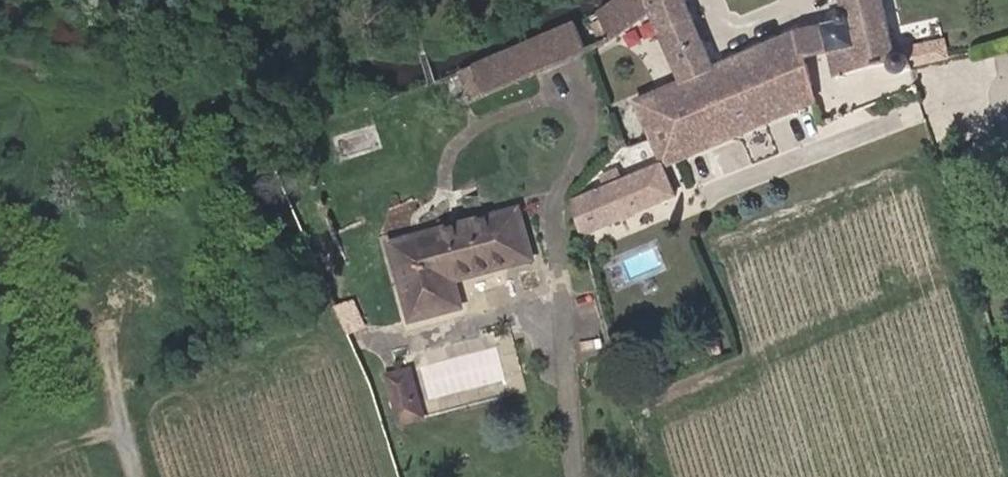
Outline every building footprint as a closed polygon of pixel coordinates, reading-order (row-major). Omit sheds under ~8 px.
[(594,12),(610,38),(653,14),(662,34),(693,21),(684,0),(612,0),(594,12)] [(882,0),(843,0),(847,15),(841,17),(842,23),(825,27),(831,52),(837,78),(889,65),(890,66),(890,67),(890,68),(891,70),(892,71),(892,72),(893,72),(894,72),(895,73),(896,74),(897,74),(898,74),(899,74),(901,74),(902,74),(903,73),(905,72),(906,72),(906,71),(907,71),(908,70),(908,69),(909,68),(909,66),(909,65),(909,64),(910,62),(909,60),(908,59),(907,58),(907,57),(906,56),(905,56),(904,55),(903,54),(902,54),(900,54),(899,54),(898,54),(897,54),(896,54),(895,55),(882,0)] [(388,138),(588,48),(573,20),(372,103),(388,138)] [(701,39),(693,21),(662,34),(670,53),(701,39)] [(831,52),(825,27),(800,33),(806,59),(831,52)] [(664,167),(817,102),(806,59),(800,33),(714,69),(701,39),(670,53),(682,82),(637,101),(663,164),(664,167)] [(909,65),(909,66),(947,58),(945,48),(907,57),(907,58),(908,59),(909,60),(910,62),(909,64),(909,65)] [(582,236),(676,196),(664,167),(663,164),(573,201),(582,236)] [(453,279),(531,258),(518,210),(391,244),(411,319),(460,306),(453,279)] [(423,416),(410,369),(386,375),(399,423),(423,416)]
